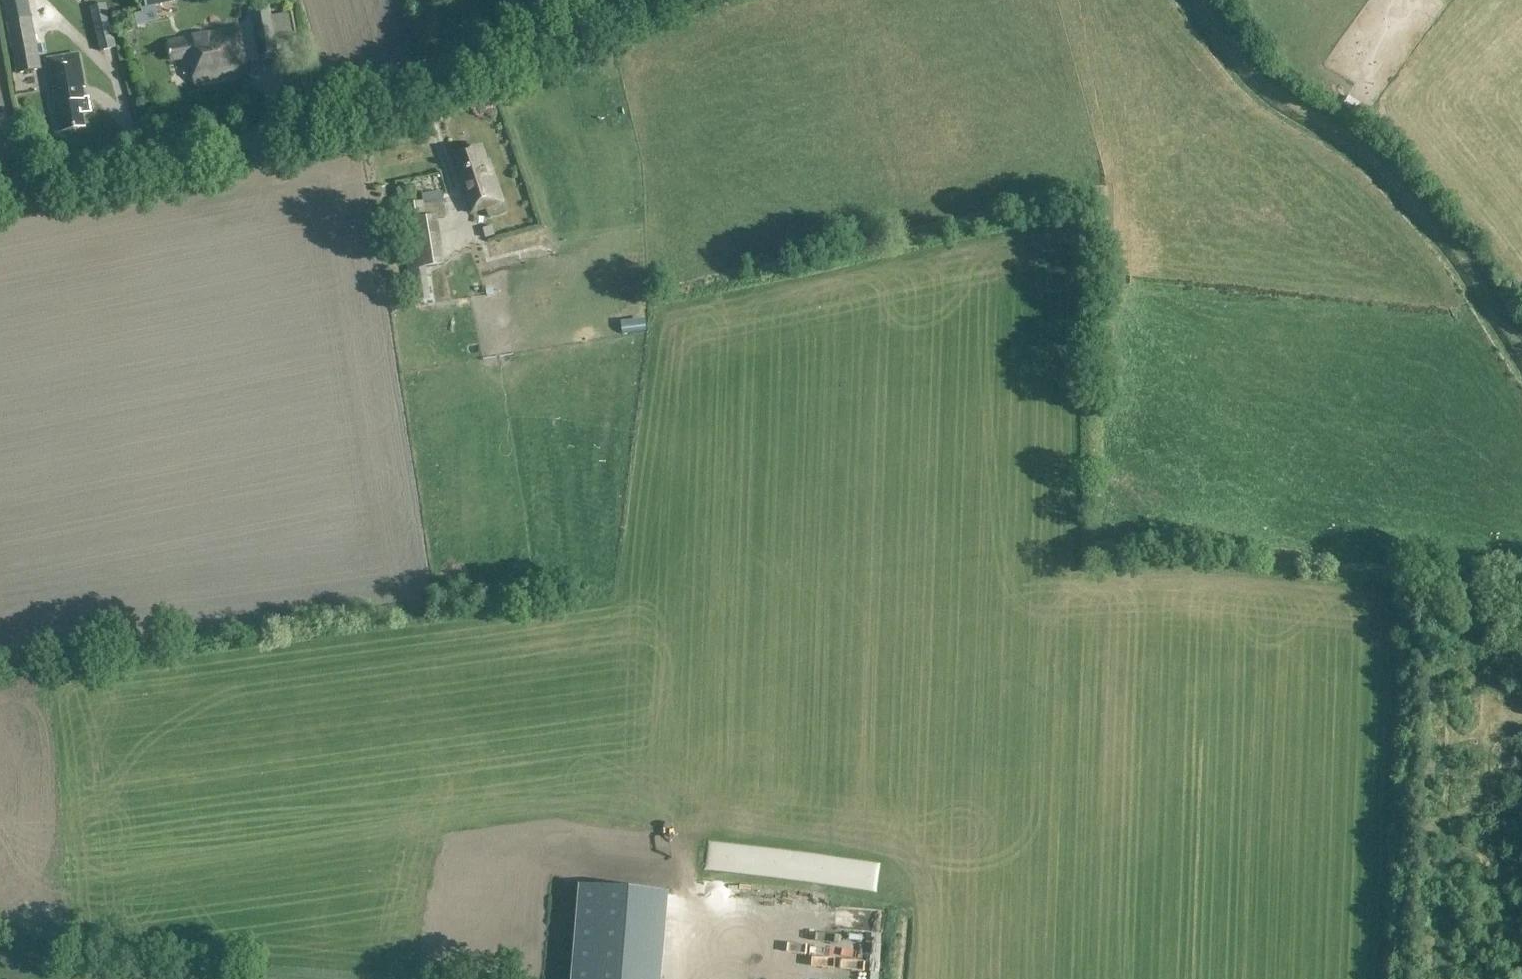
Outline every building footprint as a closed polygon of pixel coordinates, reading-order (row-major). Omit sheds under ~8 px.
[(3,3),(6,16),(30,11),(28,0),(18,0),(3,3)] [(89,8),(99,52),(115,48),(105,4),(89,8)] [(252,12),(262,61),(277,58),(268,9),(252,12)] [(32,18),(6,23),(16,75),(42,70),(32,18)] [(238,29),(168,43),(172,63),(191,59),(196,85),(248,75),(238,29)] [(77,55),(47,61),(61,132),(84,127),(82,114),(90,112),(88,99),(85,99),(77,55)] [(1354,87),(1348,96),(1369,108),(1375,99),(1354,87)] [(479,148),(451,158),(471,214),(502,203),(491,171),(487,172),(479,148)] [(416,206),(398,209),(413,301),(431,298),(426,267),(444,264),(436,218),(418,221),(416,206)] [(482,231),(484,240),(495,237),(492,228),(482,231)] [(573,978),(661,978),(667,893),(580,887),(573,978)]
